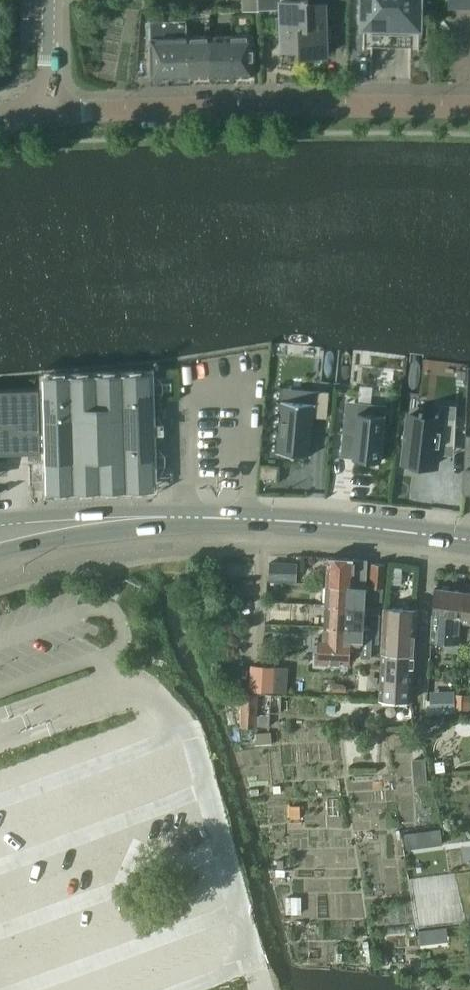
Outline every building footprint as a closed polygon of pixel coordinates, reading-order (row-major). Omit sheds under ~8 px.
[(243,9),(259,9),(259,0),(243,0),(243,9)] [(308,0),(260,0),(260,9),(283,9),(283,15),(280,15),(280,22),(283,22),(283,48),(291,48),(291,51),(302,53),(302,54),(303,54),(302,27),(309,27),(308,0)] [(302,27),(303,54),(329,54),(329,32),(333,32),(333,25),(329,25),(329,13),(338,13),(337,0),(308,0),(309,27),(302,27)] [(362,4),(365,4),(364,49),(372,49),(372,47),(392,47),(393,0),(362,0),(362,4)] [(392,47),(412,48),(412,50),(420,50),(420,5),(423,5),(423,0),(393,0),(392,47)] [(187,19),(151,20),(152,76),(152,78),(168,77),(168,78),(169,78),(190,76),(190,36),(188,36),(187,19)] [(233,34),(212,35),(212,75),(234,75),(233,34)] [(255,34),(233,34),(234,75),(256,74),(255,34)] [(212,35),(190,36),(190,76),(212,75),(212,35)] [(152,372),(45,375),(46,391),(47,443),(48,483),(155,479),(152,372)] [(42,451),(42,444),(47,443),(46,391),(40,391),(40,387),(0,388),(0,452),(42,451)] [(277,450),(277,452),(312,455),(312,454),(311,454),(314,415),(327,416),(329,392),(316,390),(315,402),(283,399),(281,399),(281,401),(282,401),(278,451),(277,450)] [(345,425),(344,433),(356,434),(356,441),(355,441),(354,457),(359,457),(363,457),(363,458),(368,458),(379,459),(381,459),(380,460),(382,460),(383,453),(382,453),(383,449),(384,444),(383,444),(384,440),(385,435),(385,433),(384,433),(385,425),(386,425),(387,414),(387,409),(388,405),(384,404),(384,405),(363,402),(359,402),(359,403),(360,403),(359,411),(358,411),(358,412),(348,411),(348,410),(346,410),(346,413),(346,418),(345,421),(346,421),(345,425)] [(408,415),(403,462),(408,463),(420,464),(420,465),(425,465),(425,461),(434,462),(433,462),(439,463),(440,453),(441,445),(456,447),(457,417),(440,415),(436,414),(436,415),(423,413),(420,412),(419,417),(411,416),(411,415),(408,415)] [(262,465),(261,477),(277,479),(279,467),(262,465)] [(329,556),(328,584),(367,586),(368,558),(356,558),(329,556)] [(271,562),(270,579),(296,581),(297,563),(271,562)] [(372,585),(384,586),(386,563),(373,562),(372,585)] [(394,566),(392,583),(401,584),(403,567),(394,566)] [(328,584),(327,605),(366,607),(367,586),(328,584)] [(375,586),(374,600),(384,600),(384,586),(375,586)] [(435,597),(434,611),(462,612),(463,590),(436,587),(435,597)] [(464,590),(463,590),(462,612),(461,621),(469,622),(469,591),(464,590)] [(327,605),(325,626),(365,628),(366,607),(327,605)] [(386,607),(384,648),(416,650),(418,609),(386,607)] [(458,651),(461,621),(462,612),(434,611),(433,640),(445,641),(444,650),(458,651)] [(371,613),(370,628),(380,629),(381,614),(371,613)] [(320,634),(319,660),(350,662),(351,649),(363,650),(362,656),(371,656),(371,641),(380,642),(380,629),(370,628),(365,628),(325,626),(325,634),(320,634)] [(416,650),(384,648),(382,698),(413,700),(416,650)] [(276,666),(252,665),(250,690),(274,691),(276,666)] [(455,691),(431,691),(431,712),(455,712),(455,691)] [(243,693),(241,725),(270,726),(271,712),(282,713),(283,695),(243,693)] [(456,706),(469,707),(469,694),(456,693),(456,706)] [(272,731),(256,732),(256,743),(272,742),(272,731)] [(426,758),(413,758),(415,783),(427,782),(426,758)] [(444,760),(435,761),(437,772),(446,771),(444,760)] [(300,805),(291,805),(291,818),(301,817),(300,805)] [(287,897),(287,913),(302,912),(301,897),(287,897)]
